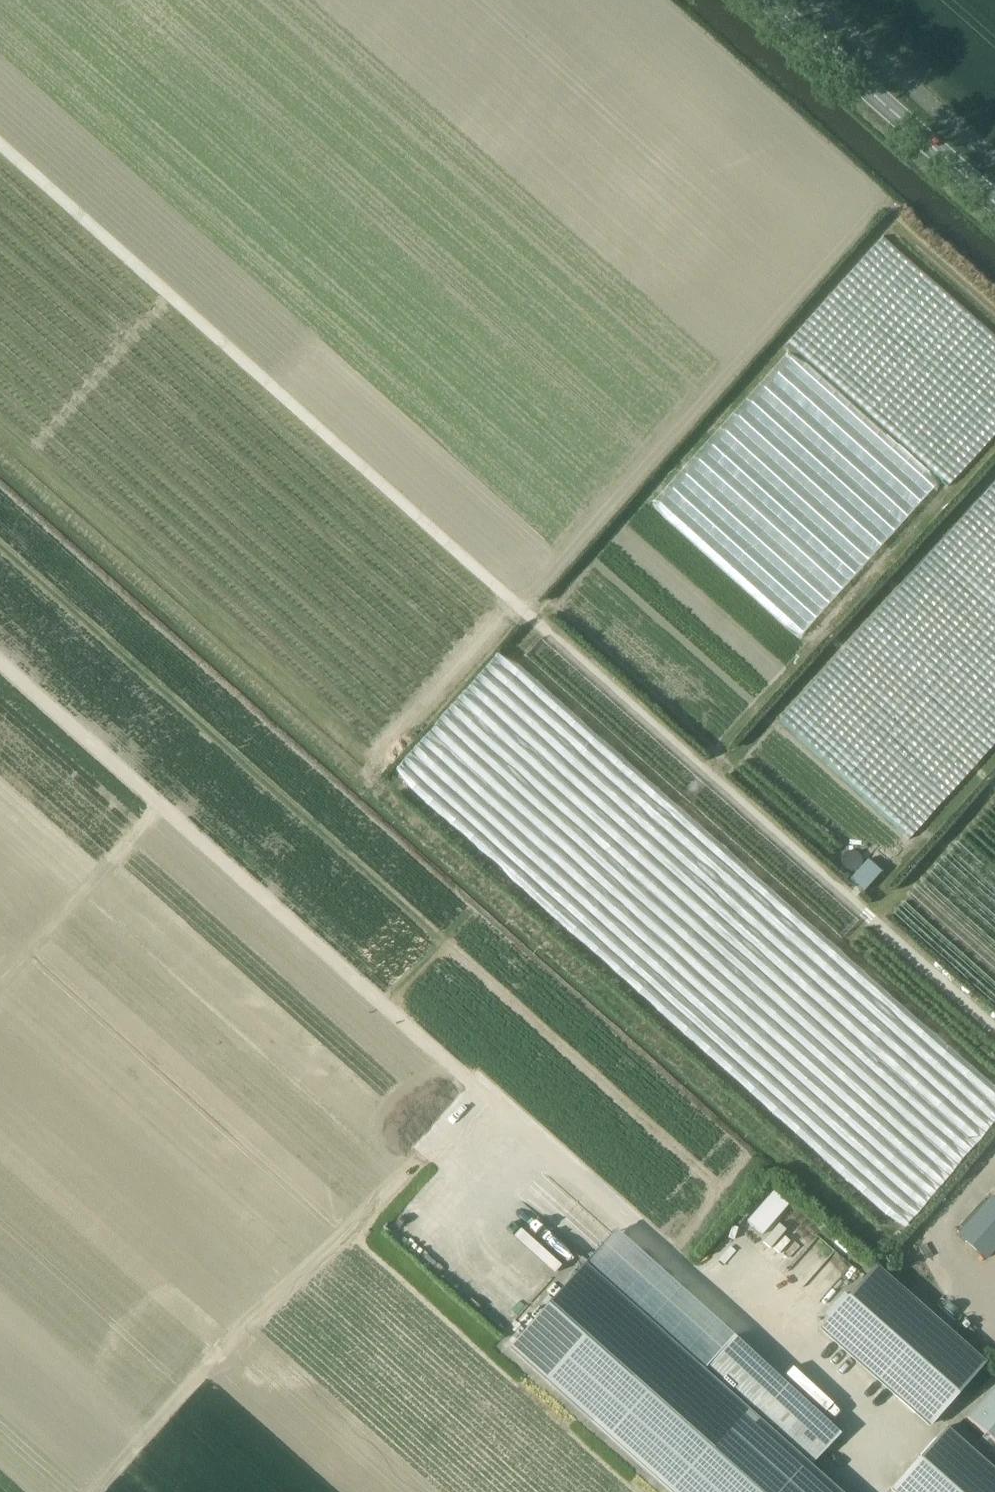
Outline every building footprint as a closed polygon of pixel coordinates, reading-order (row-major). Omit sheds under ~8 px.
[(994,437),(994,335),(884,237),(788,344),(950,488),(994,437)] [(778,721),(908,839),(994,743),(994,483),(778,721)] [(908,895),(935,919),(946,907),(953,907),(954,894),(967,879),(975,885),(986,886),(986,903),(994,911),(994,867),(960,836),(908,895)] [(882,874),(868,862),(850,882),(864,894),(882,874)] [(761,1234),(788,1204),(773,1191),(747,1221),(761,1234)] [(994,1247),(994,1198),(992,1195),(959,1231),(987,1256),(994,1247)] [(511,1349),(547,1381),(671,1491),(840,1491),(808,1463),(839,1429),(735,1336),(704,1369),(649,1322),(622,1297),(602,1280),(586,1265),(511,1349)] [(988,1363),(884,1270),(880,1266),(825,1328),(932,1425),(988,1363)] [(967,1419),(994,1443),(994,1387),(967,1419)] [(893,1491),(994,1491),(994,1469),(946,1426),(890,1490),(893,1491)]
